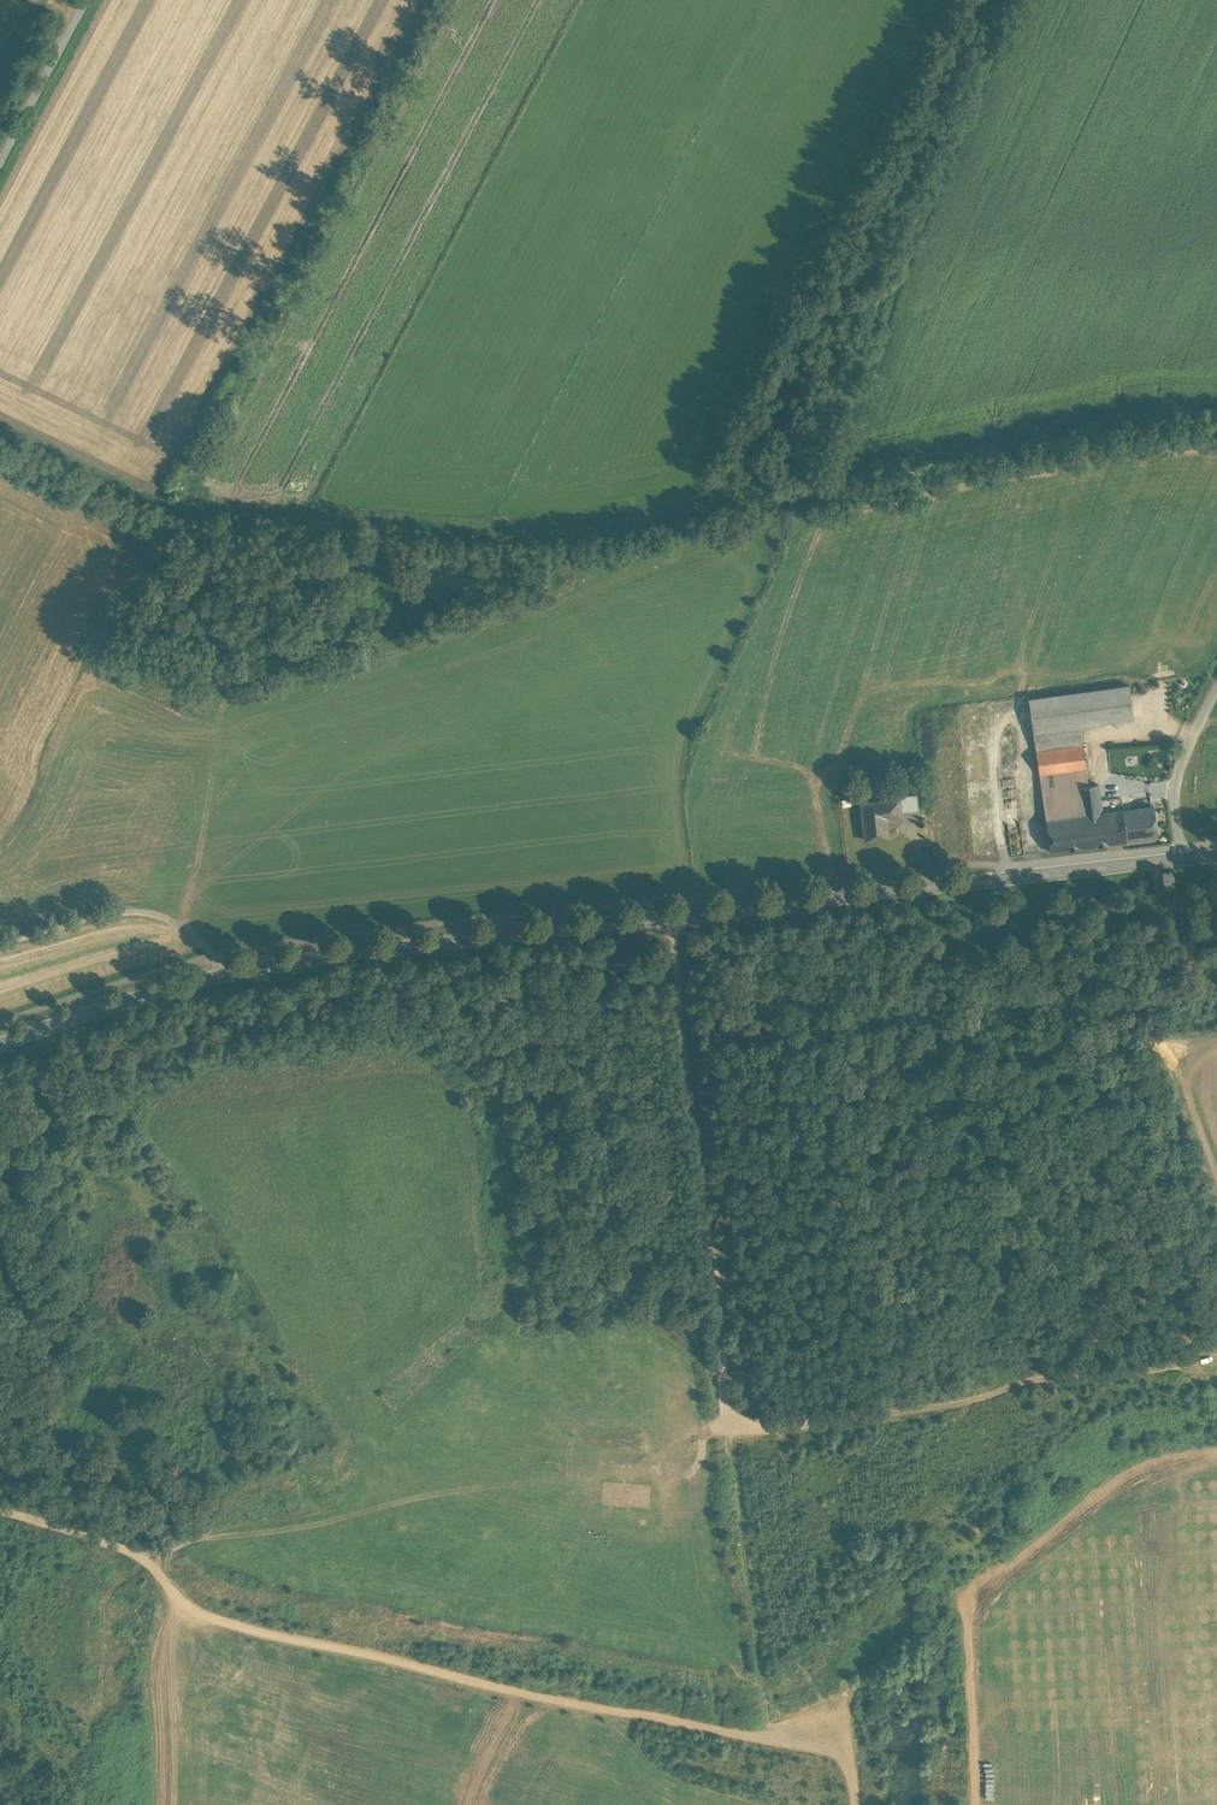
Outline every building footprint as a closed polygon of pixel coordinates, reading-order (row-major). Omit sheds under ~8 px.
[(1129,685),(1029,698),(1033,733),(1080,726),(1133,719),(1129,685)] [(1080,726),(1033,733),(1036,751),(1083,745),(1080,726)] [(1083,745),(1036,751),(1050,852),(1116,843),(1112,811),(1102,813),(1098,784),(1088,785),(1083,745)] [(916,793),(898,795),(898,798),(899,798),(900,811),(918,809),(916,793)] [(898,798),(861,803),(866,840),(888,838),(887,826),(885,826),(884,813),(900,811),(899,798),(898,798)] [(1153,806),(1112,811),(1116,843),(1158,837),(1153,806)] [(1172,873),(1162,874),(1163,884),(1173,883),(1172,873)]
